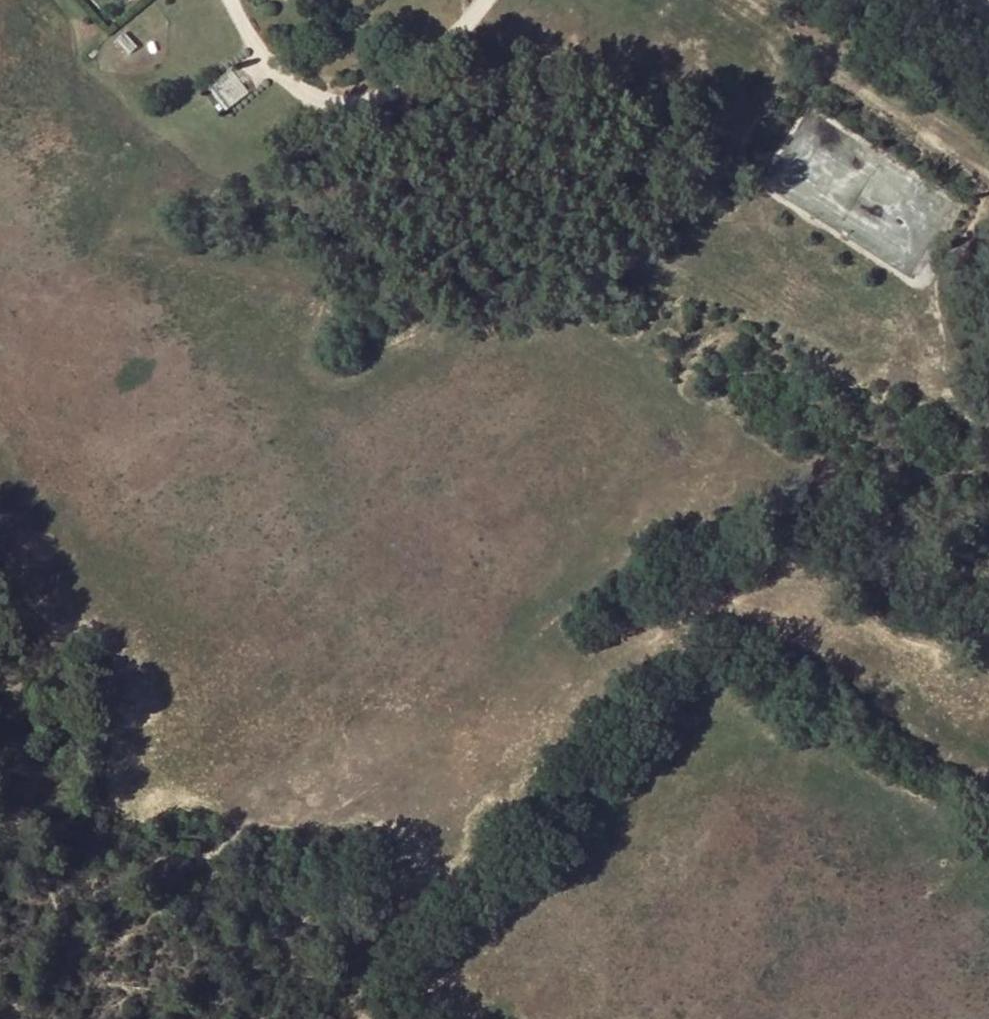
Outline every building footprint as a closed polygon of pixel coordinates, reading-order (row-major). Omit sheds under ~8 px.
[(418,7),(425,15),(443,0),(426,0),(418,7)] [(233,69),(211,85),(228,109),(250,92),(233,69)]
